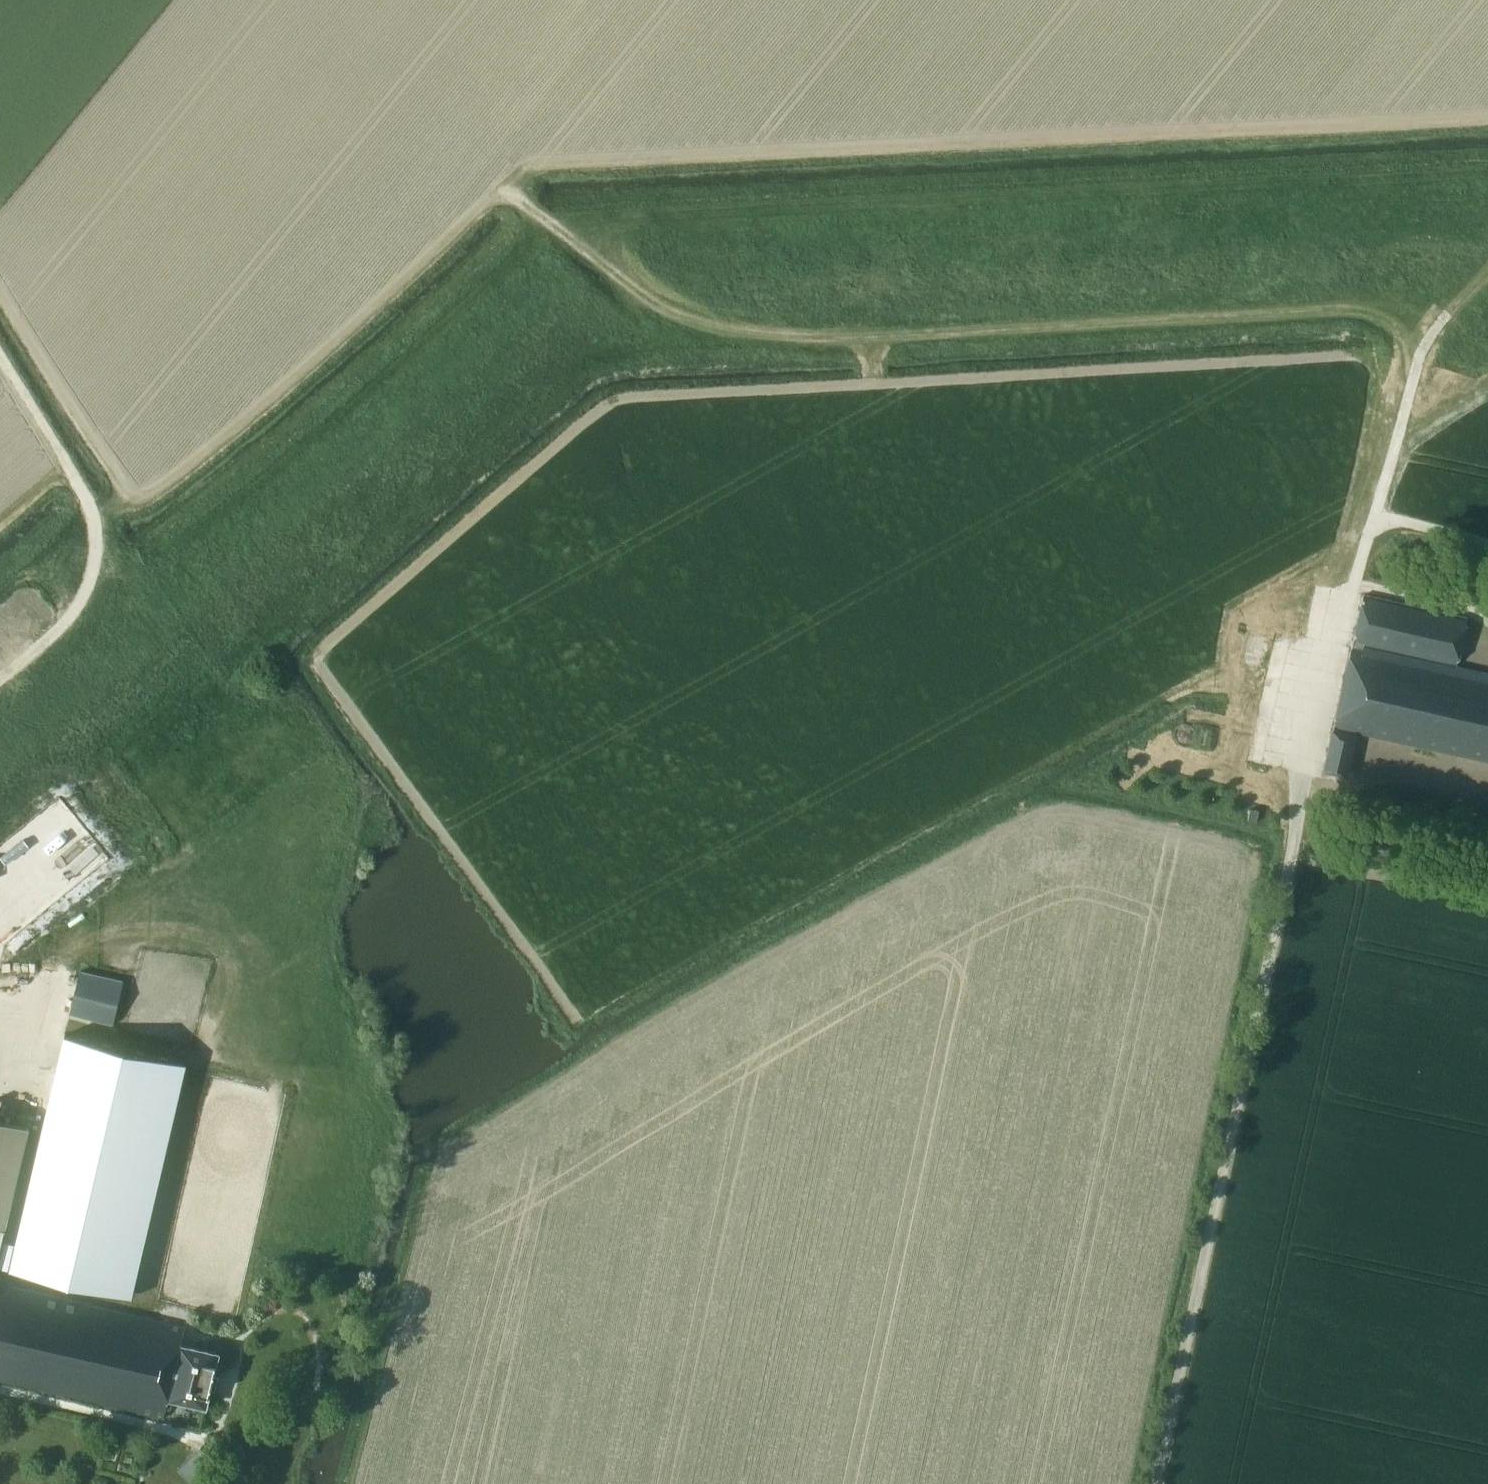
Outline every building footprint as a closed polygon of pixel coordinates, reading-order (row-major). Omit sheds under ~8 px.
[(1455,664),(1466,617),(1363,593),(1323,770),(1348,775),(1357,733),(1487,762),(1487,672),(1455,664)] [(1259,810),(1250,808),(1248,819),(1256,821),(1259,810)] [(113,1024),(123,980),(80,969),(69,1013),(113,1024)] [(123,1300),(178,1067),(61,1039),(12,1250),(2,1247),(29,1126),(0,1120),(0,1272),(123,1300)] [(165,1416),(169,1398),(206,1406),(219,1351),(180,1343),(185,1325),(0,1282),(0,1378),(165,1416)] [(221,1453),(207,1439),(193,1452),(207,1466),(221,1453)]
